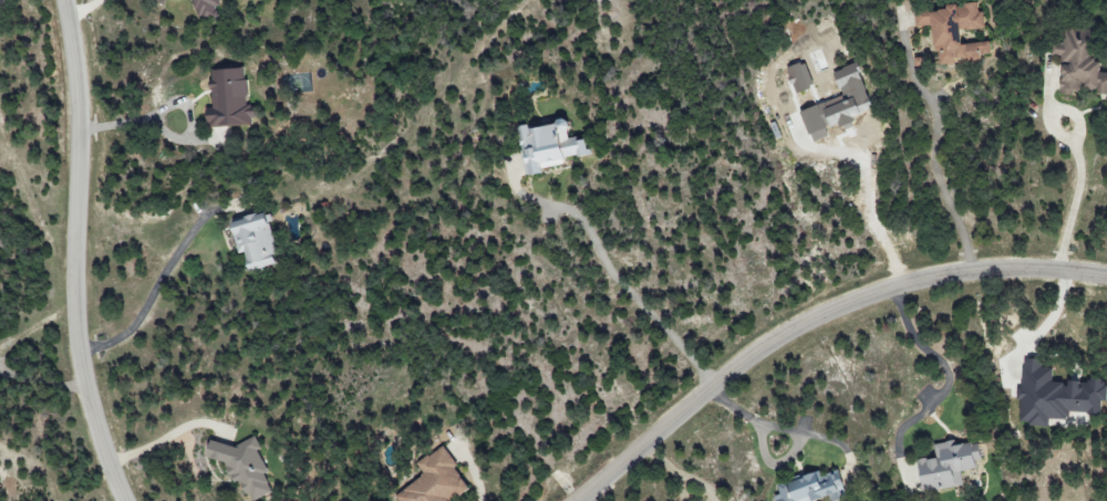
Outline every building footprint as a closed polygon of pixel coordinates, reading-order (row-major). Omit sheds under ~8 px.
[(195,20),(219,16),(216,0),(192,0),(195,20)] [(936,66),(958,64),(958,60),(980,59),(980,55),(990,54),(989,42),(960,44),(959,31),(985,29),(983,11),(978,12),(978,5),(914,10),(916,27),(932,26),(936,66)] [(1099,73),(1100,63),(1091,58),(1093,30),(1062,27),(1061,44),(1053,43),(1052,55),(1055,55),(1063,60),(1060,95),(1072,96),(1072,90),(1079,91),(1082,85),(1090,89),(1094,90),(1103,95),(1106,95),(1106,73),(1099,73)] [(795,93),(813,86),(804,62),(786,69),(795,93)] [(800,111),(811,142),(829,136),(826,130),(853,120),(851,117),(872,109),(855,64),(832,72),(841,96),(800,111)] [(209,70),(212,110),(205,111),(206,127),(254,124),(252,105),(247,106),(245,68),(209,70)] [(524,177),(542,174),(541,169),(566,165),(565,159),(589,155),(586,137),(569,140),(566,121),(518,128),(524,177)] [(237,254),(243,253),(247,271),(274,264),(272,253),(275,252),(266,212),(229,220),(237,254)] [(1052,382),(1052,369),(1039,368),(1040,360),(1022,359),(1021,413),(1042,414),(1042,421),(1069,422),(1069,413),(1101,414),(1101,402),(1105,402),(1105,379),(1088,378),(1088,383),(1052,382)] [(265,477),(266,470),(258,453),(260,448),(255,437),(233,447),(208,441),(204,459),(223,463),(232,482),(242,484),(250,500),(255,500),(272,493),(265,477)] [(916,460),(921,492),(962,486),(960,471),(980,468),(976,443),(954,446),(953,442),(933,444),(935,458),(916,460)] [(399,500),(454,500),(471,489),(441,447),(416,464),(424,475),(395,496),(399,500)] [(829,500),(830,500),(838,500),(845,500),(838,471),(819,475),(819,474),(776,483),(779,496),(772,497),(773,500),(823,500),(829,500)]
